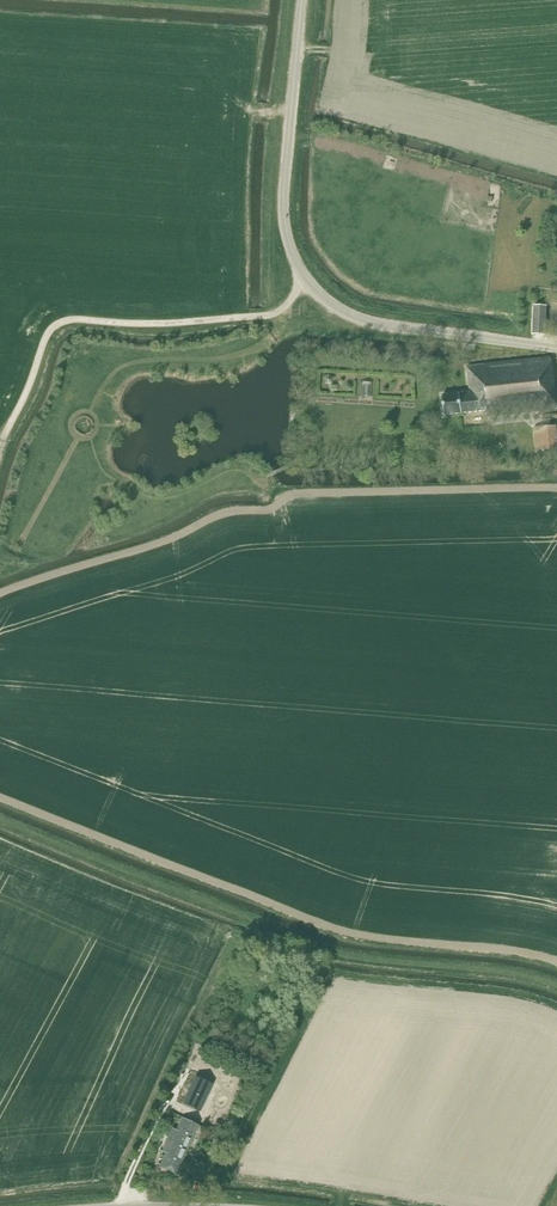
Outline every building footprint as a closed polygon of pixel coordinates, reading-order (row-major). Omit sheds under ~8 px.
[(546,306),(535,306),(534,334),(545,334),(546,306)] [(470,392),(443,395),(445,415),(486,410),(487,416),(556,409),(556,405),(552,358),(468,366),(470,392)] [(555,427),(540,428),(542,451),(556,450),(556,445),(555,427)] [(414,458),(414,447),(394,447),(394,458),(414,458)] [(179,1059),(171,1074),(179,1078),(186,1063),(179,1059)] [(213,1084),(195,1076),(183,1103),(188,1106),(187,1107),(192,1110),(193,1108),(200,1112),(213,1084)] [(192,1137),(198,1124),(178,1116),(172,1128),(192,1137)] [(167,1141),(187,1150),(192,1137),(172,1128),(167,1141)] [(167,1141),(162,1151),(166,1153),(165,1155),(181,1162),(187,1150),(167,1141)] [(160,1167),(162,1169),(160,1175),(173,1181),(181,1162),(165,1155),(160,1167)] [(203,1182),(196,1181),(194,1192),(202,1193),(203,1182)]
